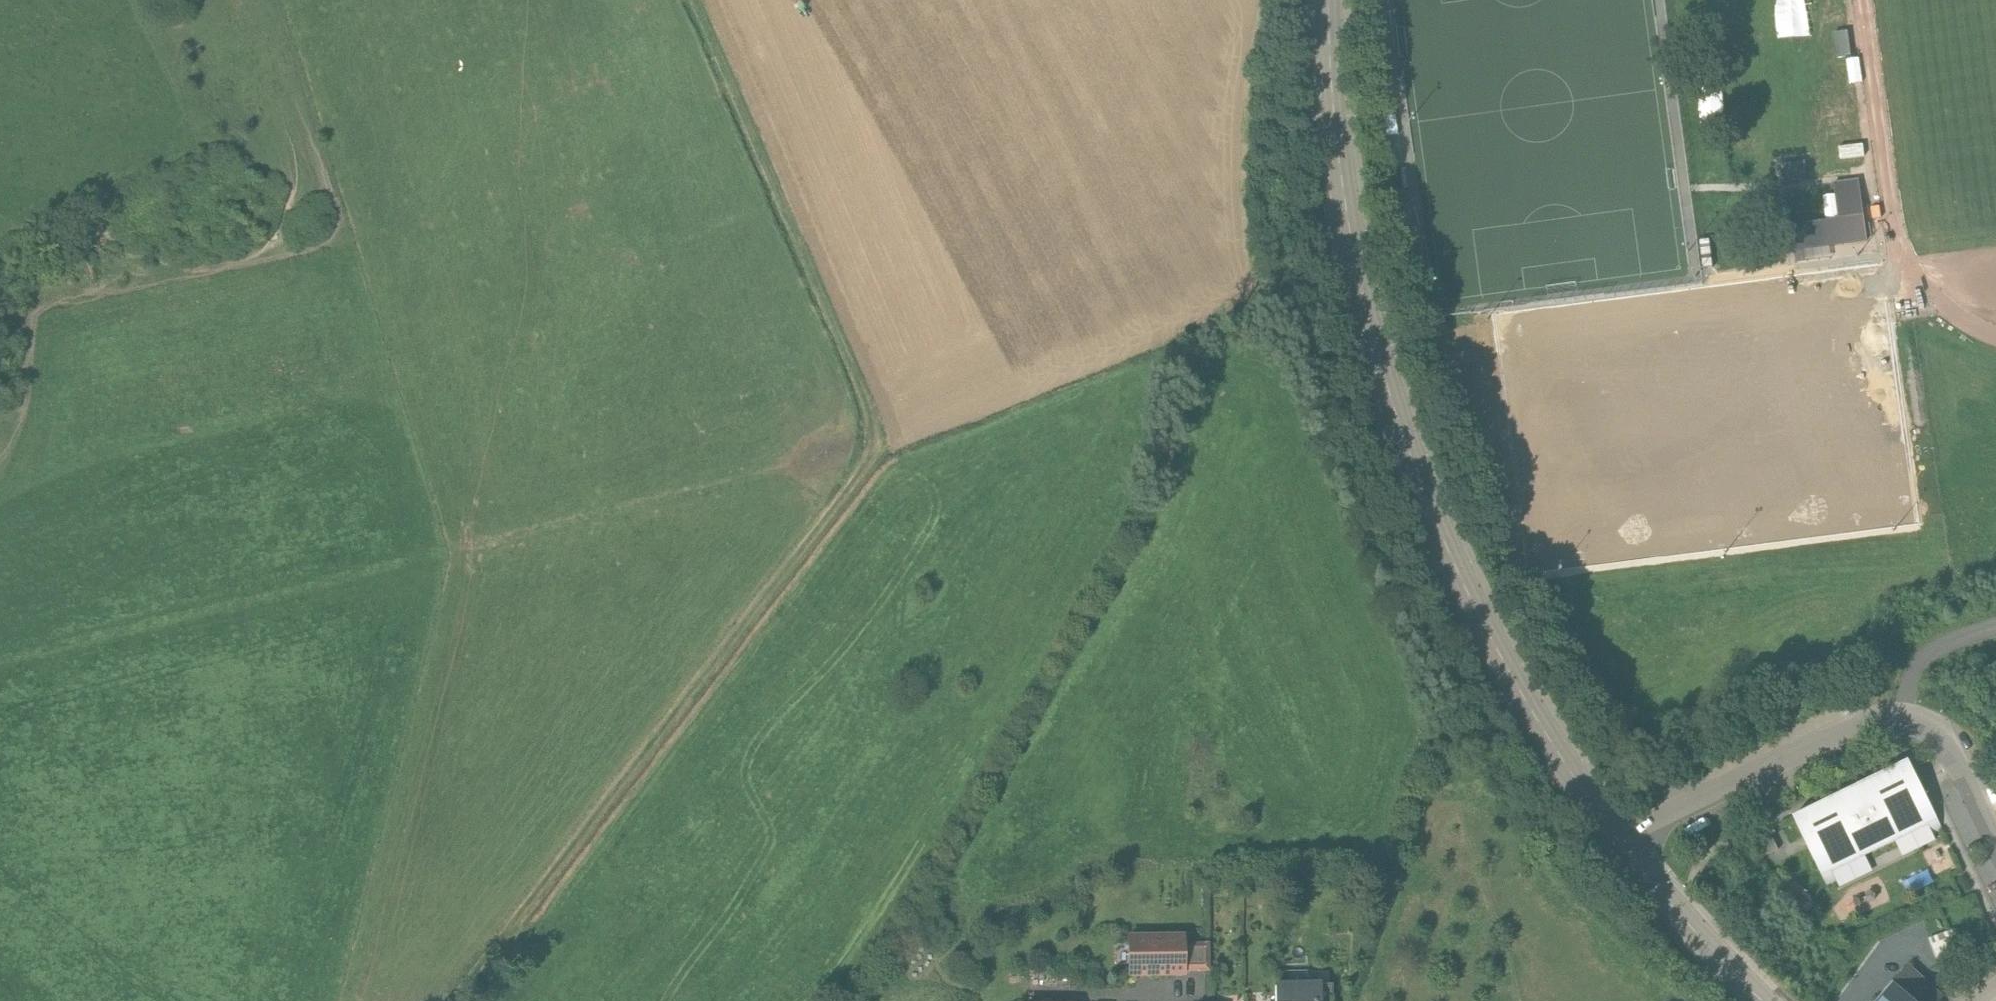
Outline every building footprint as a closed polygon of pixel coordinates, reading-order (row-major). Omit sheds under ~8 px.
[(1840,30),(1841,55),(1855,55),(1854,30),(1840,30)] [(1805,160),(1781,163),(1784,183),(1808,180),(1805,160)] [(1867,239),(1859,180),(1834,183),(1839,218),(1790,224),(1793,249),(1867,239)] [(1933,833),(1942,829),(1921,784),(1909,761),(1794,817),(1826,884),(1836,880),(1831,871),(1928,824),(1933,833)] [(1952,930),(1929,938),(1936,957),(1958,949),(1952,930)] [(1188,932),(1132,933),(1132,973),(1189,973),(1189,967),(1189,943),(1188,932)] [(1210,943),(1189,943),(1189,967),(1211,967),(1210,943)] [(1884,1000),(1932,1000),(1905,977),(1884,1000)] [(1279,985),(1280,1000),(1320,1000),(1319,985),(1279,985)] [(1319,985),(1320,1000),(1333,1000),(1333,985),(1319,985)]
